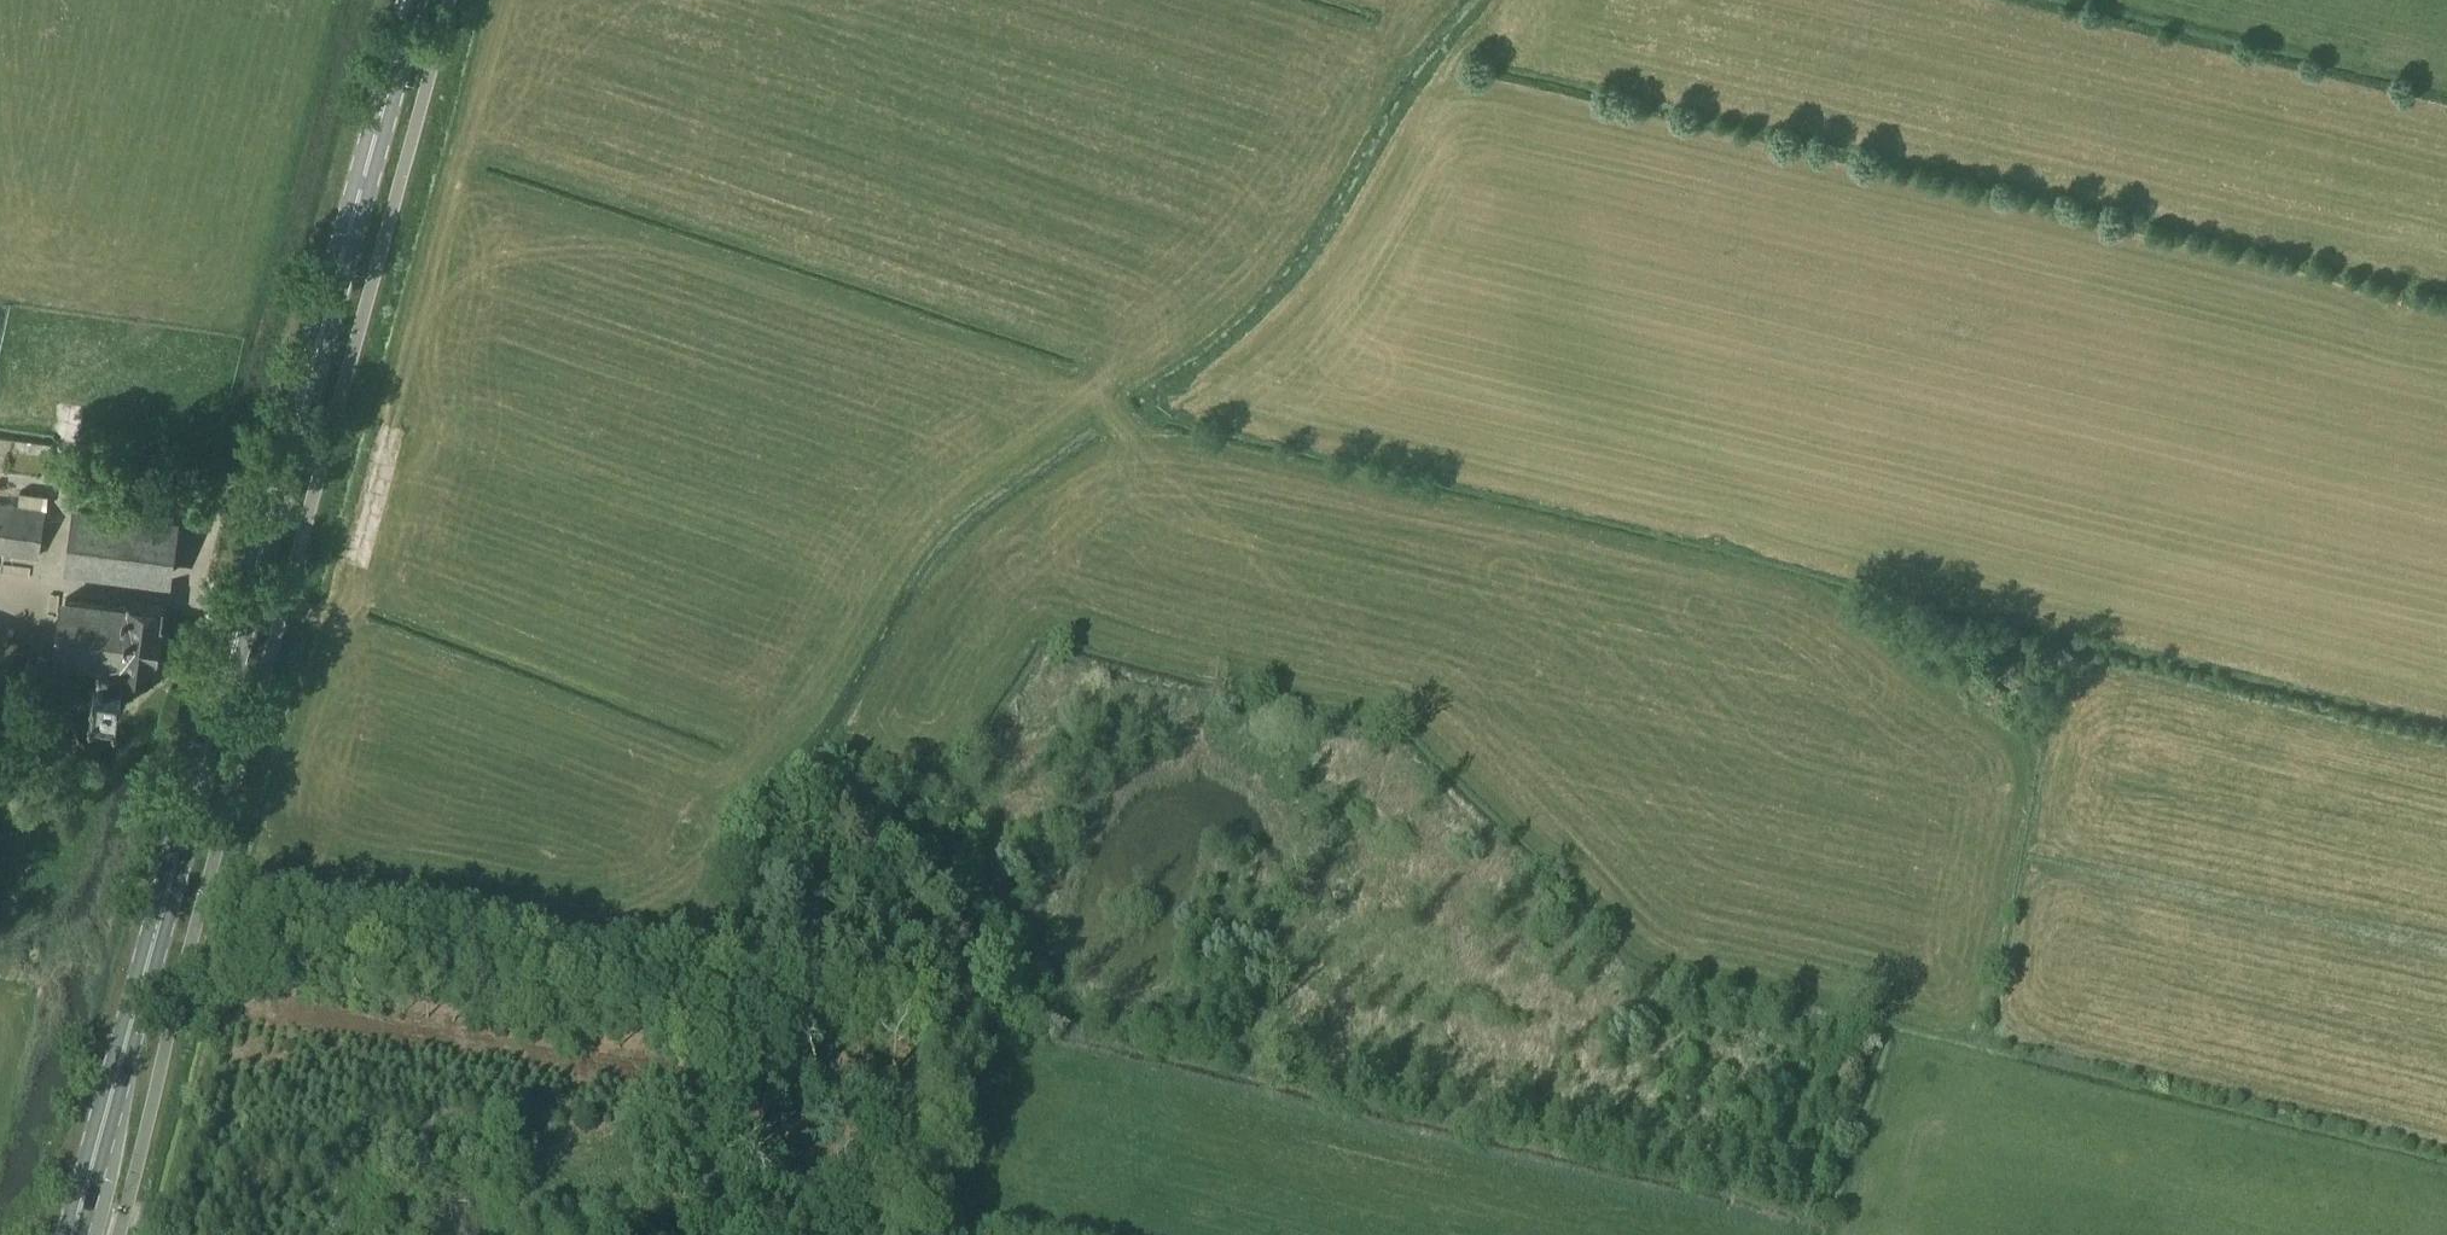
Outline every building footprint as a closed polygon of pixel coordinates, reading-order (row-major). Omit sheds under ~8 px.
[(20,492),(18,505),(47,508),(48,496),(20,492)] [(0,503),(0,554),(39,559),(45,509),(0,503)] [(70,566),(166,578),(173,524),(78,511),(70,566)] [(99,664),(96,683),(118,686),(120,671),(153,675),(156,657),(158,657),(162,626),(160,626),(162,607),(129,603),(128,607),(66,599),(58,658),(99,664)] [(18,639),(0,631),(0,682),(18,639)] [(120,686),(118,686),(96,683),(93,707),(117,710),(120,686)]
